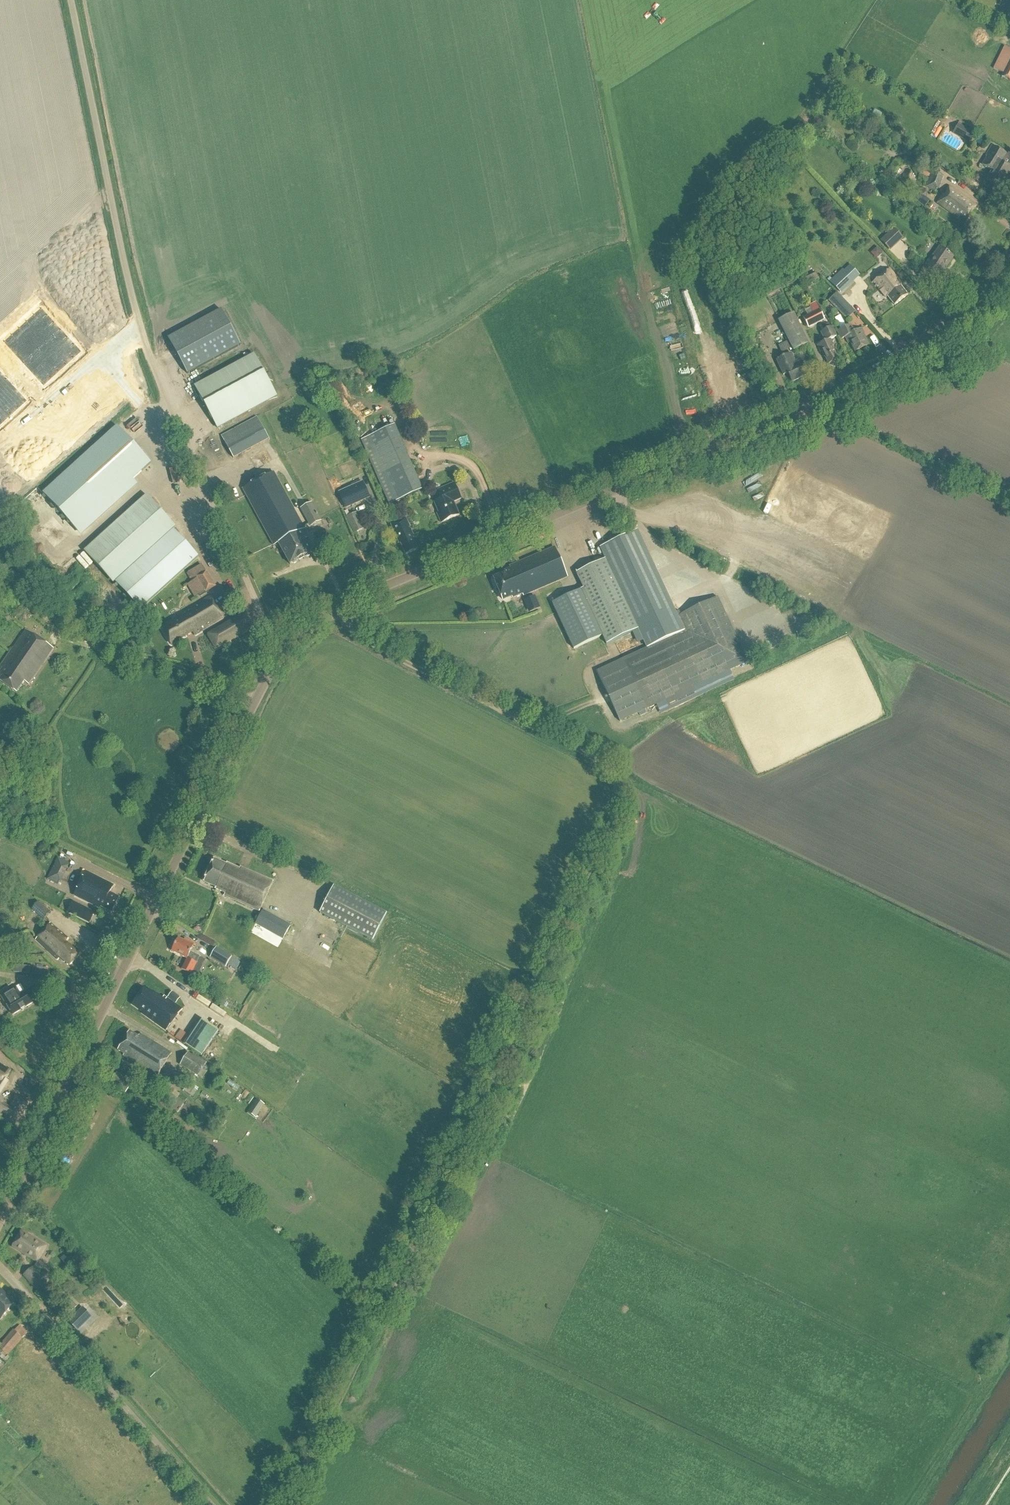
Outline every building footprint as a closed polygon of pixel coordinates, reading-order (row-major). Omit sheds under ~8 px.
[(1000,78),(1009,83),(1009,59),(1000,78)] [(962,120),(974,126),(980,116),(968,109),(962,120)] [(954,134),(969,144),(975,134),(960,125),(954,134)] [(999,189),(1000,188),(1001,189),(1007,180),(1006,179),(1009,173),(1009,155),(1007,153),(1006,154),(991,145),(985,155),(986,156),(980,165),(989,171),(984,180),(999,189)] [(927,189),(937,192),(938,189),(940,190),(945,178),(932,173),(927,189)] [(976,207),(949,188),(938,204),(959,219),(960,217),(966,222),(976,207)] [(881,240),(891,251),(904,238),(894,228),(881,240)] [(915,273),(926,281),(932,272),(939,277),(953,257),(938,247),(926,264),(923,262),(915,273)] [(873,251),(876,258),(884,255),(881,248),(873,251)] [(844,269),(831,281),(842,293),(855,281),(844,269)] [(874,282),(873,282),(886,298),(888,297),(894,306),(907,296),(900,287),(902,286),(889,270),(884,274),(874,282)] [(807,280),(809,284),(819,279),(817,275),(807,280)] [(828,301),(846,321),(855,313),(837,293),(828,301)] [(817,303),(811,307),(814,312),(821,308),(817,303)] [(41,307),(0,344),(0,425),(81,352),(41,307)] [(169,340),(189,376),(241,346),(222,311),(169,340)] [(820,312),(804,320),(809,330),(825,322),(820,312)] [(808,346),(793,315),(779,322),(794,353),(808,346)] [(850,344),(855,354),(868,348),(863,338),(865,337),(861,329),(854,332),(850,325),(836,332),(840,341),(844,339),(847,345),(850,344)] [(825,343),(817,347),(821,355),(822,354),(829,366),(838,362),(832,349),(834,348),(831,341),(836,338),(832,329),(821,334),(825,343)] [(729,348),(731,355),(737,353),(735,346),(729,348)] [(280,398),(256,355),(196,388),(219,431),(280,398)] [(788,375),(792,384),(808,376),(800,361),(795,363),(791,355),(777,362),(783,377),(788,375)] [(221,438),(234,461),(269,442),(257,419),(221,438)] [(366,450),(390,505),(423,491),(399,436),(366,450)] [(46,506),(79,543),(153,476),(120,439),(46,506)] [(274,547),(278,545),(289,565),(312,553),(305,541),(307,540),(302,531),(304,530),(274,473),(243,490),(274,547)] [(339,494),(346,510),(371,499),(364,483),(339,494)] [(442,500),(434,503),(439,514),(437,515),(441,524),(459,516),(454,503),(461,500),(454,484),(438,491),(442,500)] [(86,551),(115,583),(175,528),(147,496),(86,551)] [(301,509),(311,527),(322,521),(311,503),(301,509)] [(402,545),(406,555),(418,550),(413,540),(415,539),(406,520),(391,527),(400,546),(402,545)] [(582,588),(551,603),(573,649),(601,636),(605,645),(631,632),(637,643),(642,640),(646,648),(651,646),(652,648),(624,662),(647,710),(748,662),(717,597),(681,614),(679,611),(676,612),(637,529),(599,547),(605,558),(575,573),(582,588)] [(72,544),(76,541),(67,530),(63,533),(72,544)] [(87,564),(92,561),(84,549),(80,552),(87,564)] [(505,574),(493,579),(503,601),(515,596),(515,598),(522,595),(523,597),(567,578),(554,549),(509,568),(510,570),(505,572),(505,574)] [(195,555),(181,564),(201,595),(216,586),(207,572),(205,573),(195,555)] [(223,620),(210,599),(181,616),(182,617),(162,629),(172,646),(193,633),(195,636),(223,620)] [(208,636),(216,649),(253,628),(252,625),(250,626),(246,618),(247,617),(245,614),(208,636)] [(0,676),(0,683),(17,695),(24,684),(29,687),(53,650),(26,631),(0,669),(0,675),(0,676)] [(710,688),(721,685),(719,679),(708,683),(710,688)] [(733,743),(729,745),(734,755),(739,753),(733,743)] [(642,815),(638,839),(643,840),(647,816),(642,815)] [(47,880),(60,886),(71,863),(58,857),(47,880)] [(225,896),(262,912),(275,882),(242,868),(241,869),(228,864),(227,866),(215,861),(206,883),(217,888),(216,889),(226,894),(225,896)] [(100,908),(112,913),(119,899),(109,894),(113,886),(86,873),(74,897),(99,909),(100,908)] [(323,910),(377,937),(390,911),(337,883),(323,910)] [(31,911),(43,921),(49,914),(38,904),(31,911)] [(74,918),(90,926),(95,915),(79,907),(74,918)] [(265,909),(257,923),(294,945),(302,931),(265,909)] [(68,940),(50,925),(36,941),(58,960),(60,960),(64,964),(65,963),(70,967),(80,955),(66,943),(68,940)] [(172,952),(188,959),(182,970),(192,975),(201,957),(191,952),(195,945),(185,940),(184,941),(179,938),(172,952)] [(224,967),(226,965),(236,971),(241,963),(215,947),(209,958),(224,967)] [(10,1014),(32,1001),(24,988),(19,992),(14,985),(0,993),(0,997),(3,1002),(10,1014)] [(160,993),(159,994),(152,989),(151,990),(147,987),(134,1004),(144,1012),(143,1013),(168,1032),(184,1010),(166,996),(165,997),(160,993)] [(184,1045),(201,1057),(218,1031),(201,1020),(184,1045)] [(142,1039),(131,1033),(120,1050),(125,1054),(123,1056),(130,1060),(129,1062),(157,1079),(172,1055),(143,1037),(142,1039)] [(177,1067),(195,1078),(203,1065),(186,1054),(177,1067)] [(9,1077),(7,1075),(10,1070),(0,1064),(0,1091),(9,1077)] [(110,1084),(119,1091),(127,1081),(118,1074),(110,1084)] [(6,1115),(3,1123),(14,1129),(19,1119),(22,1121),(31,1101),(14,1093),(8,1106),(2,1102),(0,1099),(0,1111),(6,1115)] [(250,1113),(257,1117),(265,1105),(258,1100),(250,1113)] [(10,1245),(36,1262),(45,1246),(18,1230),(10,1245)] [(21,1274),(35,1290),(51,1277),(44,1269),(38,1274),(31,1265),(21,1274)] [(0,1290),(0,1321),(1,1322),(16,1303),(0,1290)] [(78,1318),(87,1327),(98,1315),(90,1306),(78,1318)] [(133,1321),(129,1325),(134,1332),(138,1328),(133,1321)] [(0,1349),(0,1353),(6,1359),(28,1333),(20,1326),(0,1349)]
